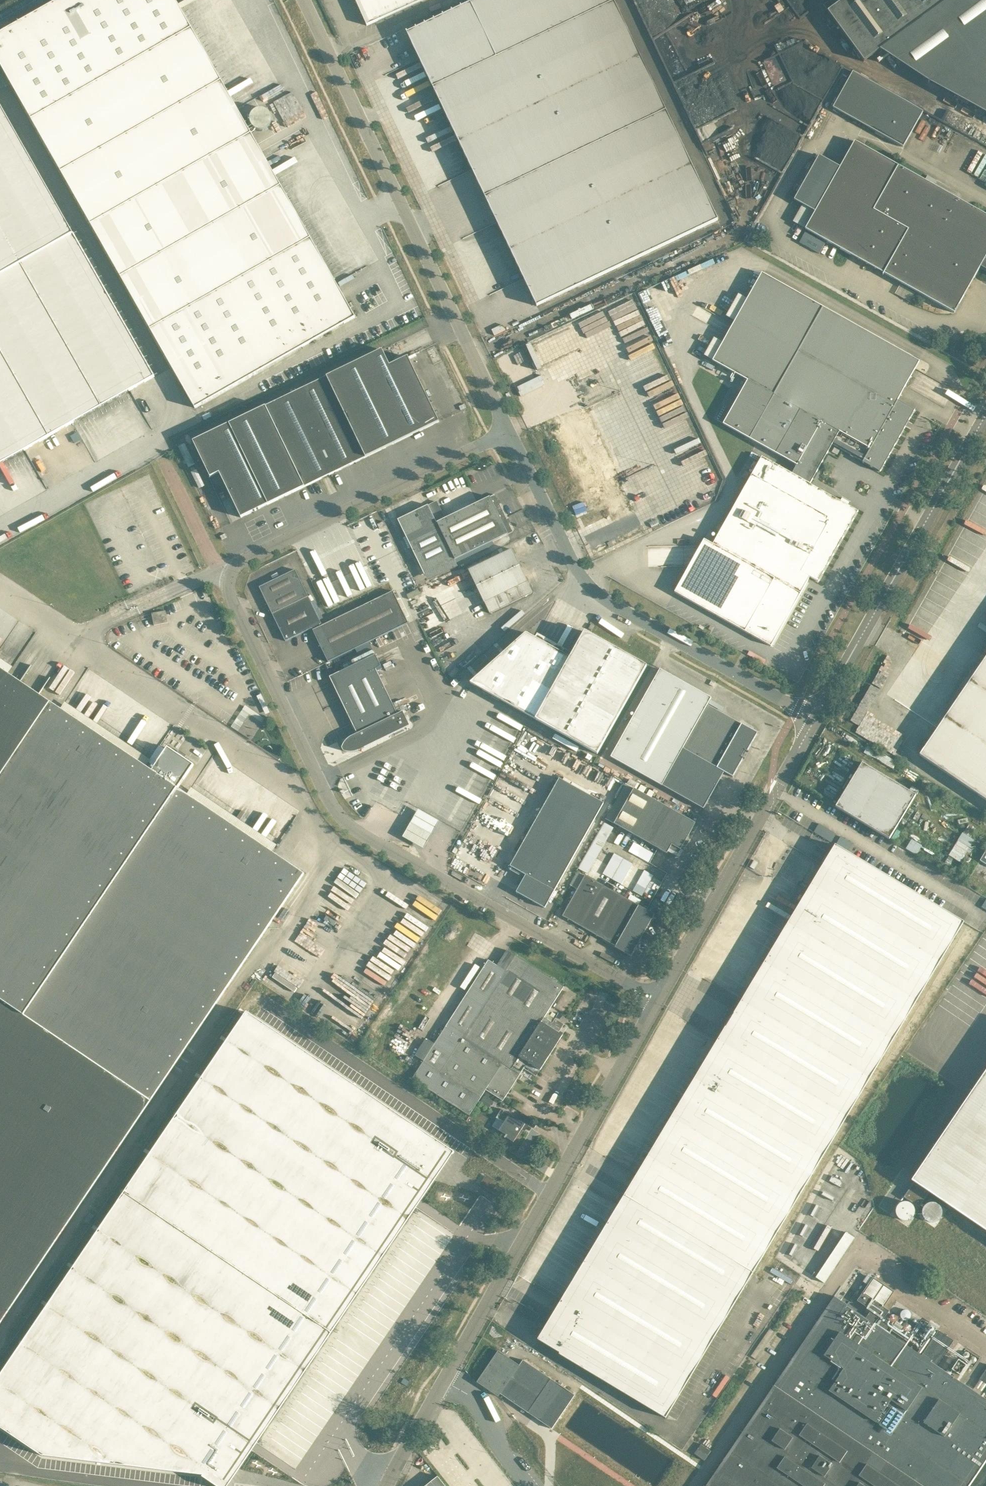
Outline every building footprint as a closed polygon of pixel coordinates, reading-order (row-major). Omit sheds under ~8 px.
[(182,11),(176,0),(59,0),(0,33),(0,63),(22,102),(182,11)] [(367,25),(423,0),(356,0),(367,25)] [(653,83),(614,0),(477,0),(407,33),(472,170),(653,83)] [(844,0),(828,12),(864,61),(880,50),(928,81),(985,114),(985,0),(844,0)] [(22,102),(56,163),(217,72),(182,11),(22,102)] [(217,72),(56,163),(91,224),(251,133),(217,72)] [(923,111),(853,72),(833,107),(903,147),(923,111)] [(653,83),(472,170),(537,306),(718,220),(653,83)] [(24,263),(74,234),(0,104),(0,276),(24,263)] [(247,124),(264,129),(269,111),(252,106),(247,124)] [(286,195),(251,133),(91,224),(126,285),(286,195)] [(815,212),(805,229),(954,313),(980,266),(985,269),(985,214),(855,141),(840,167),(819,155),(794,200),(815,212)] [(161,347),(321,256),(286,195),(126,285),(161,347)] [(805,232),(799,242),(820,253),(825,243),(805,232)] [(24,263),(105,405),(155,376),(74,234),(24,263)] [(355,317),(321,256),(161,347),(195,408),(355,317)] [(60,430),(105,405),(24,263),(0,276),(0,324),(60,430)] [(704,539),(675,592),(723,619),(771,645),(810,577),(818,581),(836,549),(858,511),(848,505),(850,503),(851,503),(851,502),(842,497),(841,498),(842,498),(840,501),(809,484),(812,478),(816,472),(826,453),(832,443),(851,454),(855,456),(863,461),(863,462),(880,472),(906,425),(910,427),(912,423),(908,421),(915,410),(898,400),(906,385),(920,361),(823,307),(762,273),(747,299),(735,321),(723,343),(713,360),(747,380),(723,423),(722,424),(796,465),(791,473),(762,457),(713,544),(704,539)] [(12,457),(60,430),(0,324),(0,435),(12,457)] [(382,349),(327,376),(366,457),(439,422),(408,356),(390,365),(382,349)] [(655,363),(544,417),(575,481),(578,480),(581,487),(588,483),(589,485),(690,436),(655,363)] [(296,491),(366,457),(327,376),(257,410),(296,491)] [(241,517),(296,491),(257,410),(193,441),(211,477),(220,473),(241,517)] [(12,457),(0,435),(0,464),(12,457)] [(398,519),(402,528),(429,580),(458,566),(455,559),(513,532),(495,494),(437,522),(428,505),(398,519)] [(512,549),(503,553),(469,570),(484,602),(485,602),(490,613),(533,592),(527,582),(528,581),(512,549)] [(312,628),(316,637),(335,628),(332,621),(322,625),(295,569),(259,587),(286,641),(312,628)] [(335,628),(316,637),(328,662),(337,657),(409,623),(393,591),(332,621),(335,628)] [(154,625),(168,622),(166,610),(152,613),(154,625)] [(585,631),(570,657),(526,632),(470,683),(597,754),(647,666),(585,631)] [(330,676),(344,705),(384,685),(376,669),(381,666),(376,654),(330,676)] [(920,755),(985,800),(985,658),(920,755)] [(50,702),(0,668),(0,776),(50,702)] [(640,777),(690,689),(659,672),(610,760),(640,777)] [(347,739),(344,744),(343,745),(342,747),(342,748),(343,750),(343,751),(345,751),(346,751),(347,752),(353,752),(359,750),(410,725),(403,711),(398,714),(384,685),(344,705),(357,733),(352,736),(347,739)] [(710,700),(690,689),(640,777),(702,812),(722,775),(731,780),(742,761),(742,762),(742,761),(741,760),(745,754),(746,755),(746,754),(756,736),(706,707),(707,705),(710,700)] [(401,699),(393,703),(398,712),(406,708),(401,699)] [(151,1100),(304,873),(178,788),(194,765),(168,747),(152,770),(50,702),(0,776),(0,999),(151,1100)] [(836,806),(836,807),(889,839),(915,795),(862,763),(836,806)] [(604,803),(560,778),(510,866),(526,875),(516,892),(545,908),(604,803)] [(626,783),(606,818),(614,823),(667,853),(670,849),(678,854),(681,849),(696,822),(652,797),(635,788),(634,787),(626,783)] [(587,853),(578,868),(588,873),(596,858),(614,827),(605,822),(587,853)] [(814,831),(832,841),(836,833),(819,823),(814,831)] [(962,832),(949,855),(960,861),(973,839),(962,832)] [(655,853),(634,842),(629,851),(649,863),(655,853)] [(708,1057),(624,1195),(753,1273),(863,1090),(964,922),(835,845),(708,1057)] [(611,858),(603,874),(612,879),(622,884),(633,863),(614,853),(611,858)] [(644,870),(633,891),(642,896),(654,875),(644,870)] [(655,914),(585,876),(577,871),(570,884),(578,888),(563,916),(616,946),(615,947),(617,948),(618,947),(630,954),(629,955),(631,956),(633,953),(632,953),(639,940),(640,941),(641,938),(642,938),(645,933),(644,932),(646,929),(645,929),(652,917),(653,917),(655,914)] [(503,1101),(509,1092),(525,1066),(534,1072),(534,1071),(564,1024),(555,1018),(553,1023),(544,1017),(564,986),(516,956),(505,973),(487,962),(450,1019),(446,1026),(435,1044),(426,1038),(415,1055),(424,1060),(412,1079),(469,1115),(486,1090),(495,1095),(503,1101)] [(565,990),(556,1007),(565,1012),(574,995),(565,990)] [(151,1100),(0,999),(0,1324),(151,1100)] [(210,1067),(123,1194),(330,1334),(416,1207),(415,1207),(423,1195),(422,1194),(451,1152),(432,1140),(433,1138),(253,1016),(247,1012),(214,1061),(210,1067)] [(904,1197),(919,1207),(929,1192),(932,1195),(985,1231),(985,1070),(911,1180),(914,1182),(904,1197)] [(488,1108),(493,1101),(485,1095),(480,1103),(488,1108)] [(506,1137),(514,1142),(525,1124),(517,1118),(501,1109),(496,1118),(491,1126),(500,1131),(507,1135),(506,1137)] [(615,1190),(541,1341),(673,1419),(753,1273),(615,1190)] [(42,1456),(205,1475),(221,1485),(225,1485),(247,1453),(248,1454),(256,1442),(330,1334),(123,1194),(0,1377),(0,1427),(42,1456)] [(89,1224),(94,1215),(90,1212),(84,1221),(89,1224)] [(824,1282),(854,1237),(845,1231),(815,1276),(824,1282)] [(706,1485),(969,1485),(985,1461),(985,1399),(936,1366),(954,1340),(938,1330),(937,1332),(937,1331),(940,1326),(931,1320),(928,1324),(923,1320),(919,1325),(925,1330),(921,1336),(927,1340),(929,1336),(932,1339),(921,1355),(885,1331),(889,1326),(882,1321),(890,1310),(884,1307),(895,1291),(873,1277),(873,1278),(868,1285),(857,1300),(871,1310),(866,1318),(834,1297),(829,1305),(706,1485)] [(523,1360),(519,1365),(498,1351),(477,1382),(498,1396),(500,1393),(552,1428),(575,1395),(523,1360)] [(701,1445),(695,1453),(705,1459),(710,1450),(701,1445)] [(438,1476),(425,1485),(446,1485),(438,1476)]
